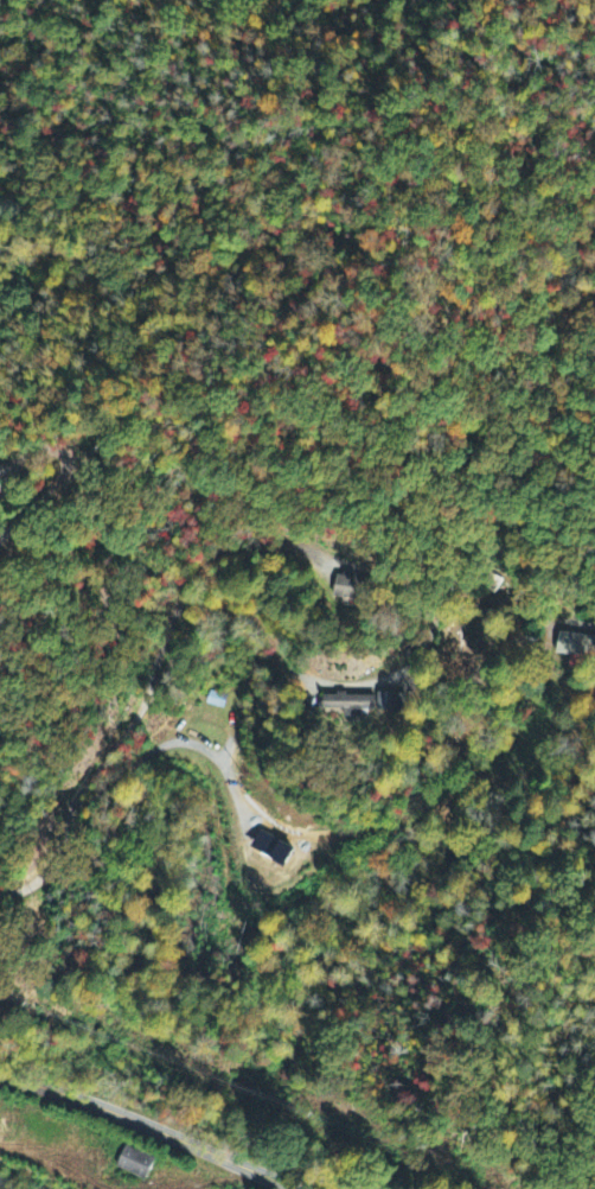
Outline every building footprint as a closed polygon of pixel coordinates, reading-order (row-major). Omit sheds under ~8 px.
[(336,575),(335,599),(365,600),(365,590),(361,590),(362,577),(336,575)] [(594,658),(594,637),(559,635),(558,656),(594,658)] [(378,712),(406,712),(406,694),(378,694),(378,712)] [(325,696),(325,710),(346,711),(345,718),(369,719),(369,709),(376,709),(376,697),(325,696)] [(318,836),(320,849),(339,847),(338,834),(318,836)] [(147,1180),(155,1159),(124,1148),(117,1169),(147,1180)]
